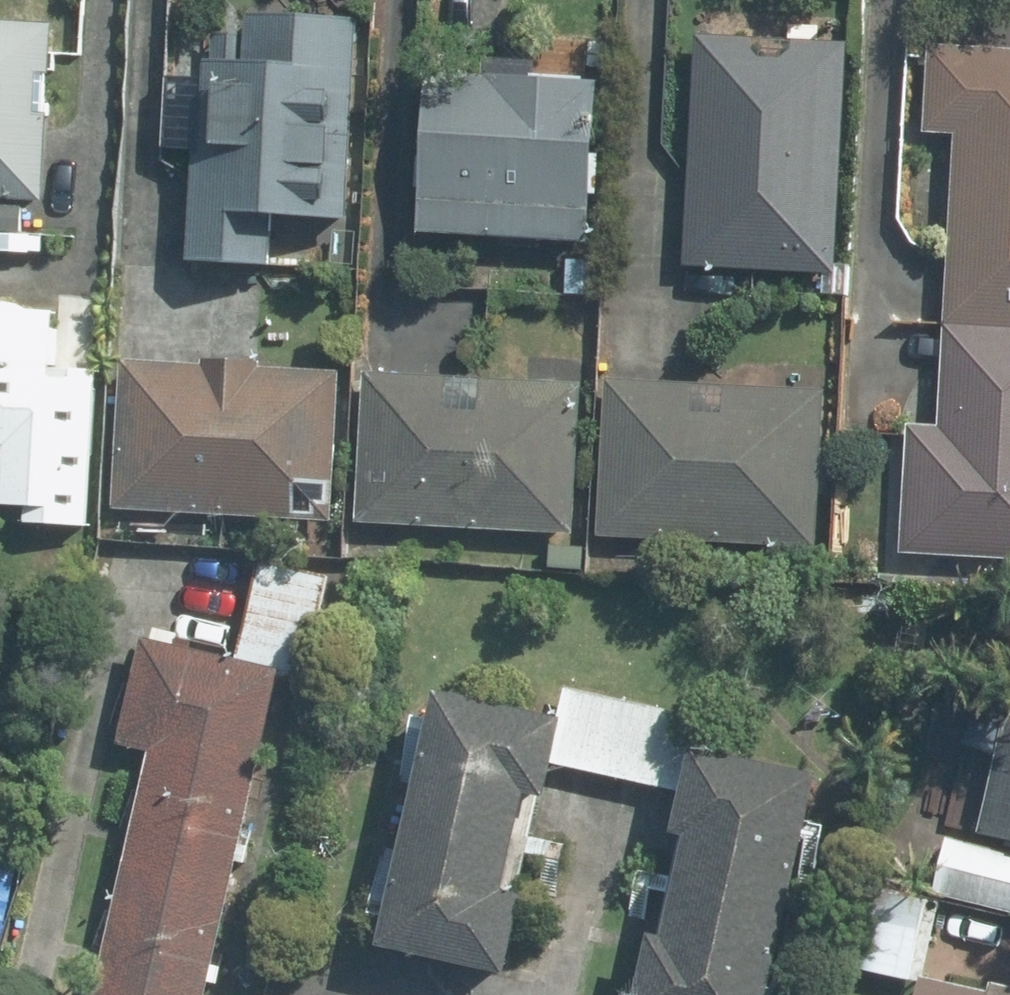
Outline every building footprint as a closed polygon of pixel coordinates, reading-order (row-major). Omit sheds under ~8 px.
[(202,149),(197,259),(280,261),(281,214),(358,217),(366,17),(243,10),(241,31),(217,29),(208,149),(202,149)] [(61,19),(0,17),(0,196),(47,197),(51,70),(59,71),(61,19)] [(855,40),(703,33),(692,266),(844,273),(855,40)] [(938,41),(932,130),(960,132),(942,424),(913,422),(905,551),(1009,557),(1009,45),(938,41)] [(438,66),(425,227),(596,240),(609,79),(438,66)] [(11,441),(7,520),(97,524),(103,368),(63,366),(66,305),(0,302),(0,441),(11,441)] [(346,369),(128,358),(121,505),(338,516),(346,369)] [(588,380),(372,370),(364,520),(581,530),(588,380)] [(831,390),(610,378),(602,536),(822,547),(831,390)] [(290,680),(309,684),(334,573),(266,558),(244,657),(148,634),(122,742),(159,751),(101,994),(216,994),(290,680)] [(710,717),(572,685),(566,710),(449,684),(391,940),(520,969),(538,888),(520,884),(541,792),(559,796),(566,763),(693,792),(710,717)] [(987,835),(1009,840),(1009,729),(987,835)] [(649,994),(781,994),(832,770),(706,742),(687,830),(699,832),(677,933),(664,930),(649,994)] [(929,994),(1009,994),(1009,982),(999,980),(998,985),(934,971),(929,994)]
